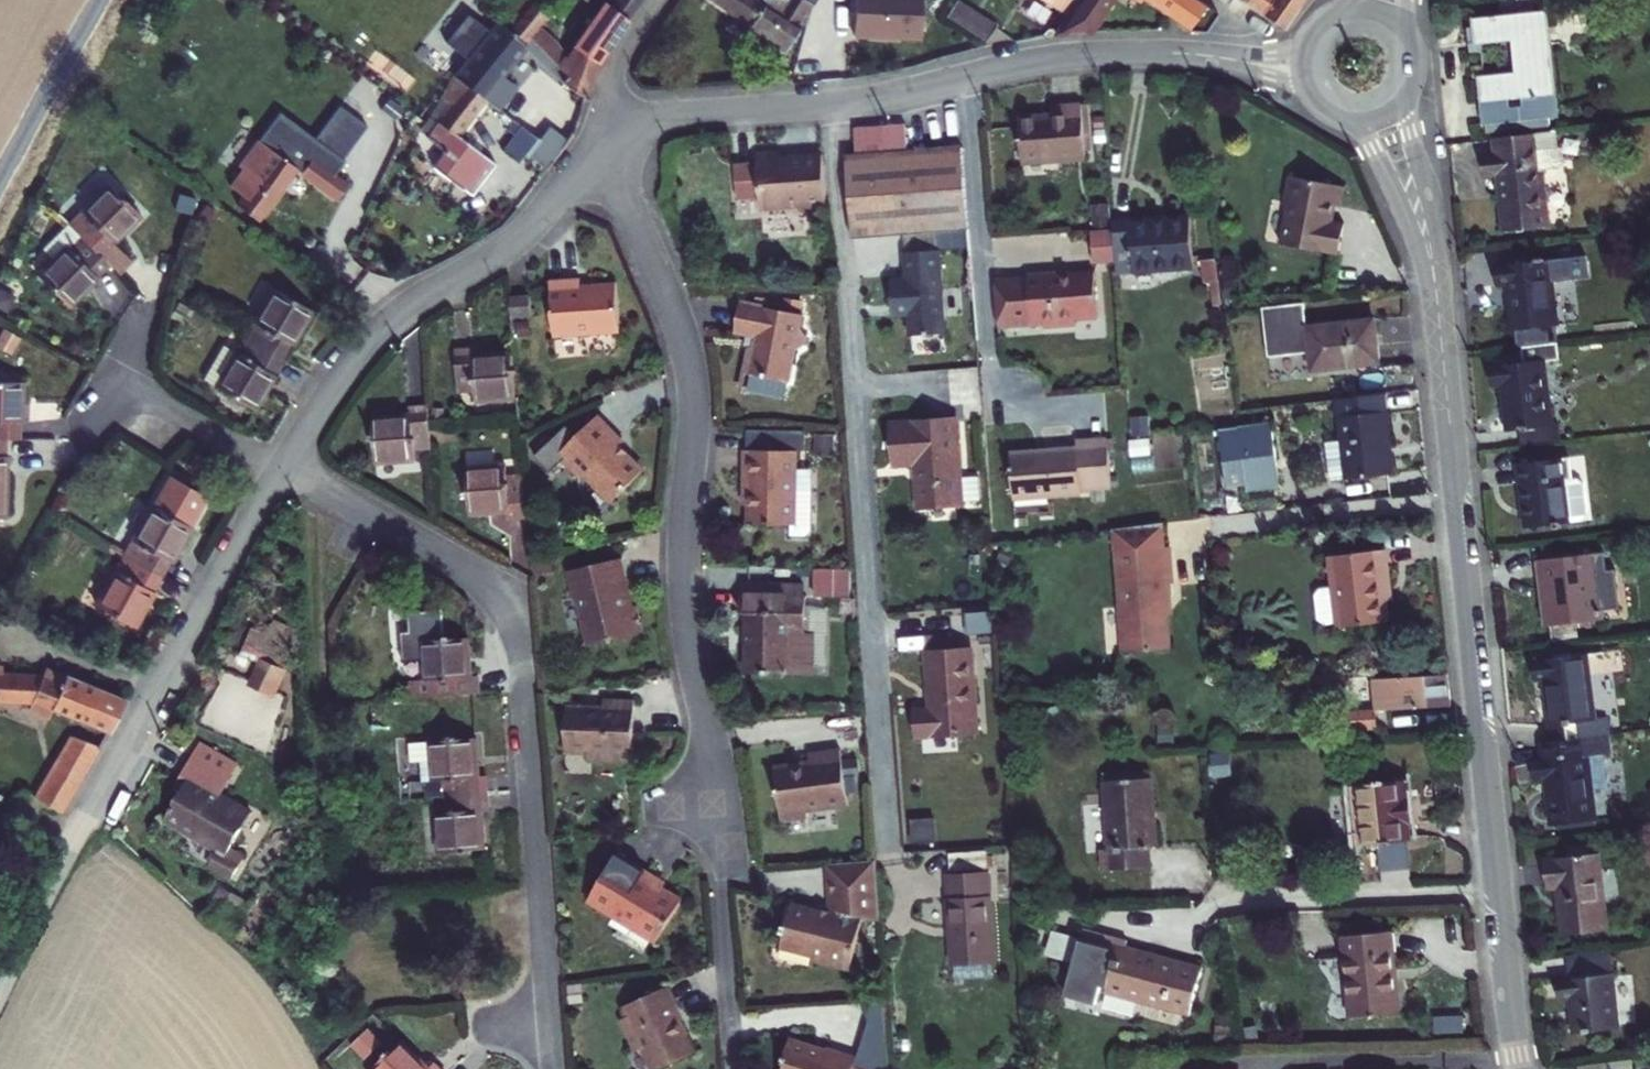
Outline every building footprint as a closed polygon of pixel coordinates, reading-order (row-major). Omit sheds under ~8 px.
[(518,47),(525,38),(563,72),(559,78),(579,95),(592,61),(623,15),(604,0),(587,0),(595,6),(563,56),(560,51),(533,27),(553,0),(511,0),(493,22),(517,46),(518,47)] [(623,15),(631,0),(604,0),(623,15)] [(803,4),(805,0),(785,0),(777,13),(765,5),(769,0),(713,0),(782,45),(795,25),(791,22),(803,4)] [(858,32),(892,33),(892,30),(925,31),(926,0),(859,0),(858,32)] [(966,0),(954,0),(947,12),(994,40),(1004,23),(966,0)] [(1055,34),(1090,31),(1110,0),(1045,0),(1067,15),(1055,34)] [(1170,13),(1179,0),(1148,0),(1169,14),(1170,13)] [(1190,27),(1192,29),(1207,33),(1220,14),(1199,0),(1179,0),(1170,13),(1190,27)] [(1284,28),(1302,0),(1242,0),(1284,28)] [(1571,113),(1558,7),(1478,17),(1480,41),(1520,36),(1524,70),(1492,74),(1498,122),(1571,113)] [(448,76),(476,98),(478,100),(489,108),(507,86),(494,75),(517,46),(493,22),(490,19),(448,76)] [(525,38),(518,47),(559,78),(563,72),(525,38)] [(433,97),(412,133),(438,152),(470,176),(483,159),(451,135),(478,100),(476,98),(448,76),(433,97)] [(1075,104),(1045,107),(1045,119),(1012,122),(1016,165),(1079,159),(1075,104)] [(258,221),(295,170),(335,198),(345,183),(334,175),(366,130),(340,112),(318,143),(280,116),(229,188),(242,197),(236,205),(258,221)] [(514,127),(503,141),(540,171),(563,141),(525,112),(514,127)] [(503,141),(514,127),(497,114),(480,136),(497,150),(503,141)] [(1518,225),(1563,220),(1557,164),(1574,162),(1578,157),(1577,144),(1574,142),(1573,126),(1508,135),(1510,151),(1495,152),(1498,174),(1512,173),(1518,225)] [(903,128),(852,131),(853,157),(840,158),(846,239),(897,235),(930,233),(962,230),(957,153),(905,156),(903,128)] [(821,204),(817,154),(785,158),(785,160),(775,161),(774,151),(750,154),(751,163),(728,165),(732,203),(755,200),(756,210),(791,206),(797,211),(806,211),(811,204),(821,204)] [(470,176),(438,152),(427,166),(458,191),(470,176)] [(1338,187),(1282,173),(1275,200),(1281,201),(1272,239),(1329,253),(1336,223),(1325,220),(1328,206),(1334,207),(1338,187)] [(113,196),(74,236),(84,246),(112,274),(123,285),(134,273),(117,256),(145,227),(113,196)] [(1181,216),(1106,223),(1107,229),(1109,261),(1111,278),(1186,272),(1181,216)] [(1109,261),(1107,229),(1085,231),(1087,263),(1109,261)] [(897,235),(898,253),(932,251),(930,233),(897,235)] [(112,274),(84,246),(44,286),(75,317),(104,288),(102,285),(112,274)] [(904,337),(938,334),(932,251),(898,253),(900,281),(884,282),(886,316),(903,315),(904,337)] [(1573,337),(1575,337),(1566,255),(1508,261),(1510,281),(1522,279),(1527,325),(1533,324),(1535,342),(1540,341),(1573,337)] [(1050,271),(1021,274),(1021,278),(988,280),(992,328),(1037,324),(1038,328),(1070,325),(1069,318),(1092,315),(1089,272),(1051,276),(1050,271)] [(267,287),(237,335),(272,355),(282,338),(287,341),(305,309),(267,287)] [(578,294),(546,298),(551,352),(615,346),(611,299),(579,302),(578,294)] [(526,298),(506,300),(507,320),(528,319),(526,298)] [(1312,349),(1314,366),(1382,356),(1376,312),(1308,321),(1305,299),(1264,305),(1270,355),(1312,349)] [(790,384),(793,351),(795,352),(803,345),(804,337),(798,328),(796,327),(798,315),(735,308),(732,338),(756,341),(755,352),(749,352),(746,379),(748,379),(746,395),(786,399),(788,384),(790,384)] [(264,369),(272,355),(237,335),(209,383),(248,406),(268,372),(264,369)] [(1575,353),(1573,337),(1540,341),(1542,357),(1503,361),(1505,381),(1518,379),(1523,425),(1536,424),(1538,442),(1569,438),(1559,355),(1575,353)] [(514,396),(510,349),(470,352),(469,344),(452,346),(455,390),(473,388),(473,400),(514,396)] [(13,438),(13,422),(16,422),(16,382),(0,382),(0,438),(13,438)] [(1392,468),(1382,389),(1333,395),(1339,436),(1330,437),(1335,475),(1392,468)] [(625,440),(597,417),(579,439),(568,429),(538,465),(555,480),(570,463),(587,477),(591,472),(622,498),(650,465),(632,450),(623,451),(621,445),(625,440)] [(945,417),(882,423),(886,468),(905,466),(909,510),(953,506),(952,501),(950,476),(945,417)] [(429,463),(426,422),(408,423),(409,432),(369,435),(373,481),(413,477),(413,465),(429,463)] [(1245,487),(1277,483),(1269,427),(1219,434),(1225,483),(1244,481),(1245,487)] [(1068,449),(1001,455),(1005,501),(1074,494),(1073,490),(1108,487),(1104,439),(1067,442),(1068,449)] [(791,449),(741,449),(741,490),(745,490),(745,522),(786,523),(786,534),(802,535),(807,530),(808,488),(791,488),(791,467),(791,449)] [(1587,473),(1585,450),(1532,457),(1541,523),(1566,520),(1567,525),(1576,524),(1576,519),(1599,516),(1603,510),(1599,477),(1593,472),(1587,473)] [(524,514),(520,473),(504,474),(502,462),(462,465),(466,512),(504,509),(504,515),(524,514)] [(791,488),(808,488),(808,467),(791,467),(791,488)] [(950,476),(952,501),(983,498),(981,474),(950,476)] [(145,505),(118,554),(154,574),(162,559),(165,561),(184,527),(183,526),(200,496),(163,475),(147,506),(145,505)] [(1156,524),(1104,531),(1106,554),(1109,554),(1120,658),(1167,653),(1161,586),(1166,586),(1163,549),(1158,549),(1156,524)] [(1396,582),(1390,544),(1335,551),(1339,584),(1345,623),(1394,616),(1389,583),(1396,582)] [(1618,611),(1609,547),(1552,555),(1561,620),(1565,620),(1592,615),(1618,611)] [(146,588),(154,574),(118,554),(91,604),(130,626),(150,590),(146,588)] [(576,609),(582,629),(577,631),(583,650),(640,632),(632,606),(624,608),(619,594),(624,586),(615,560),(561,577),(568,604),(576,609)] [(816,564),(816,594),(853,594),(854,565),(816,564)] [(1326,625),(1345,623),(1339,584),(1320,587),(1326,625)] [(803,587),(738,586),(738,616),(748,617),(747,628),(744,631),(744,665),(750,670),(750,676),(811,676),(812,635),(802,635),(803,587)] [(408,679),(410,697),(481,691),(480,673),(471,674),(468,635),(437,638),(435,610),(405,613),(406,632),(400,633),(402,659),(423,657),(424,678),(408,679)] [(1592,615),(1565,620),(1567,637),(1594,633),(1592,615)] [(1561,674),(1568,738),(1626,731),(1624,714),(1611,716),(1603,649),(1546,656),(1549,675),(1561,674)] [(972,651),(922,656),(925,697),(926,711),(913,713),(915,743),(979,737),(972,651)] [(273,661),(262,683),(284,694),(294,672),(273,661)] [(105,729),(113,715),(119,699),(41,667),(38,674),(0,681),(0,706),(28,701),(26,706),(45,715),(50,704),(105,729)] [(1376,674),(1380,707),(1454,701),(1451,669),(1376,674)] [(641,751),(642,699),(612,698),(611,705),(576,705),(575,748),(598,749),(598,757),(628,757),(629,751),(641,751)] [(1349,709),(1351,726),(1381,723),(1380,707),(1349,709)] [(69,730),(34,796),(61,813),(97,743),(69,730)] [(1626,731),(1568,738),(1558,739),(1560,757),(1548,759),(1550,779),(1563,778),(1568,821),(1616,815),(1612,784),(1628,783),(1624,749),(1628,749),(1626,731)] [(446,778),(447,795),(488,791),(487,774),(479,774),(476,736),(429,740),(432,779),(446,778)] [(214,744),(205,760),(211,763),(220,747),(214,744)] [(204,782),(197,794),(182,823),(226,846),(217,863),(239,875),(269,817),(235,798),(244,780),(238,778),(247,761),(220,747),(211,763),(205,760),(196,778),(204,782)] [(841,756),(809,759),(810,768),(774,772),(780,826),(806,823),(805,815),(848,810),(841,756)] [(238,778),(244,780),(253,765),(247,761),(238,778)] [(1381,777),(1357,780),(1363,839),(1383,837),(1388,837),(1388,840),(1398,839),(1397,835),(1412,834),(1414,833),(1413,817),(1417,816),(1415,792),(1409,792),(1407,775),(1390,776),(1390,773),(1381,774),(1381,777)] [(1148,867),(1146,846),(1154,846),(1148,777),(1102,781),(1107,848),(1102,848),(1104,870),(1148,867)] [(197,794),(204,782),(196,778),(190,790),(197,794)] [(490,809),(488,791),(447,795),(449,812),(436,813),(440,852),(486,848),(482,810),(490,809)] [(934,816),(910,817),(911,842),(936,840),(934,816)] [(1388,837),(1383,837),(1385,865),(1415,862),(1412,834),(1397,835),(1398,839),(1388,840),(1388,837)] [(1575,883),(1581,930),(1624,925),(1615,849),(1560,855),(1564,885),(1575,883)] [(626,856),(594,899),(657,945),(686,907),(651,881),(654,876),(626,856)] [(861,912),(880,916),(878,890),(875,859),(827,864),(830,902),(829,911),(789,901),(780,942),(816,950),(816,955),(818,958),(829,960),(832,959),(834,954),(850,959),(861,912)] [(949,862),(950,878),(991,876),(990,860),(949,862)] [(950,878),(943,879),(946,913),(950,970),(956,970),(989,967),(999,966),(991,876),(950,878)] [(1076,958),(1083,934),(1054,926),(1047,950),(1076,958)] [(1394,927),(1346,932),(1354,1011),(1402,1007),(1394,927)] [(1204,968),(1128,946),(1129,941),(1084,929),(1083,934),(1076,958),(1066,993),(1097,1002),(1102,984),(1107,986),(1106,991),(1191,1014),(1204,968)] [(1589,974),(1633,969),(1629,942),(1586,947),(1589,974)] [(989,967),(956,970),(957,983),(990,981),(989,967)] [(1640,1025),(1633,969),(1589,974),(1580,975),(1583,998),(1593,997),(1597,1030),(1640,1025)] [(669,984),(627,1003),(631,1013),(623,1016),(638,1049),(647,1044),(657,1067),(696,1049),(679,1014),(683,1012),(669,984)] [(860,1068),(892,1068),(886,997),(866,998),(868,1022),(859,1056),(855,1067),(860,1068)] [(859,1056),(829,1046),(828,1049),(792,1037),(785,1058),(789,1059),(786,1068),(860,1068),(855,1067),(859,1056)] [(435,1060),(430,1065),(403,1038),(372,1068),(445,1068),(435,1060)] [(1638,1051),(1584,1058),(1585,1068),(1640,1068),(1638,1051)]
